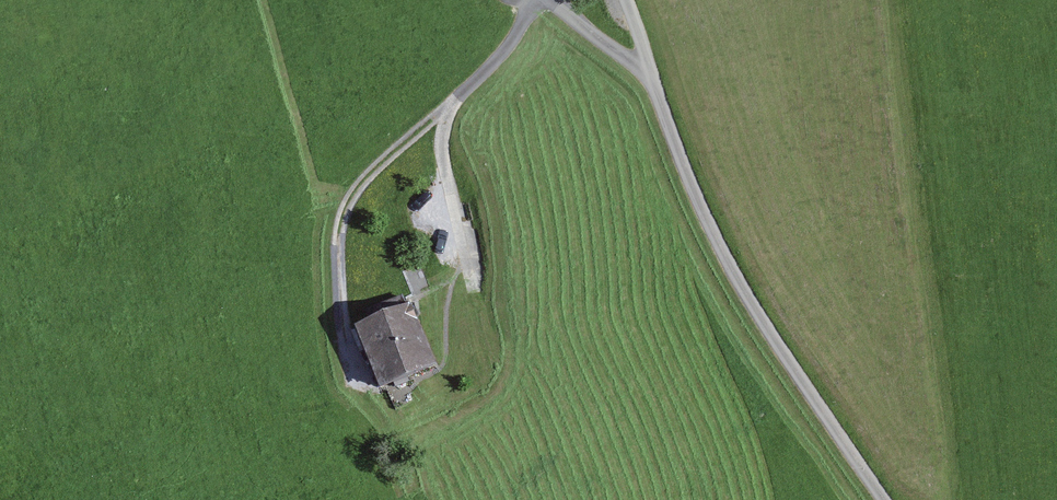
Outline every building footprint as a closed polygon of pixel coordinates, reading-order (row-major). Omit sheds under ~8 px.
[(404,310),(348,333),(372,392),(428,369),(404,310)]
